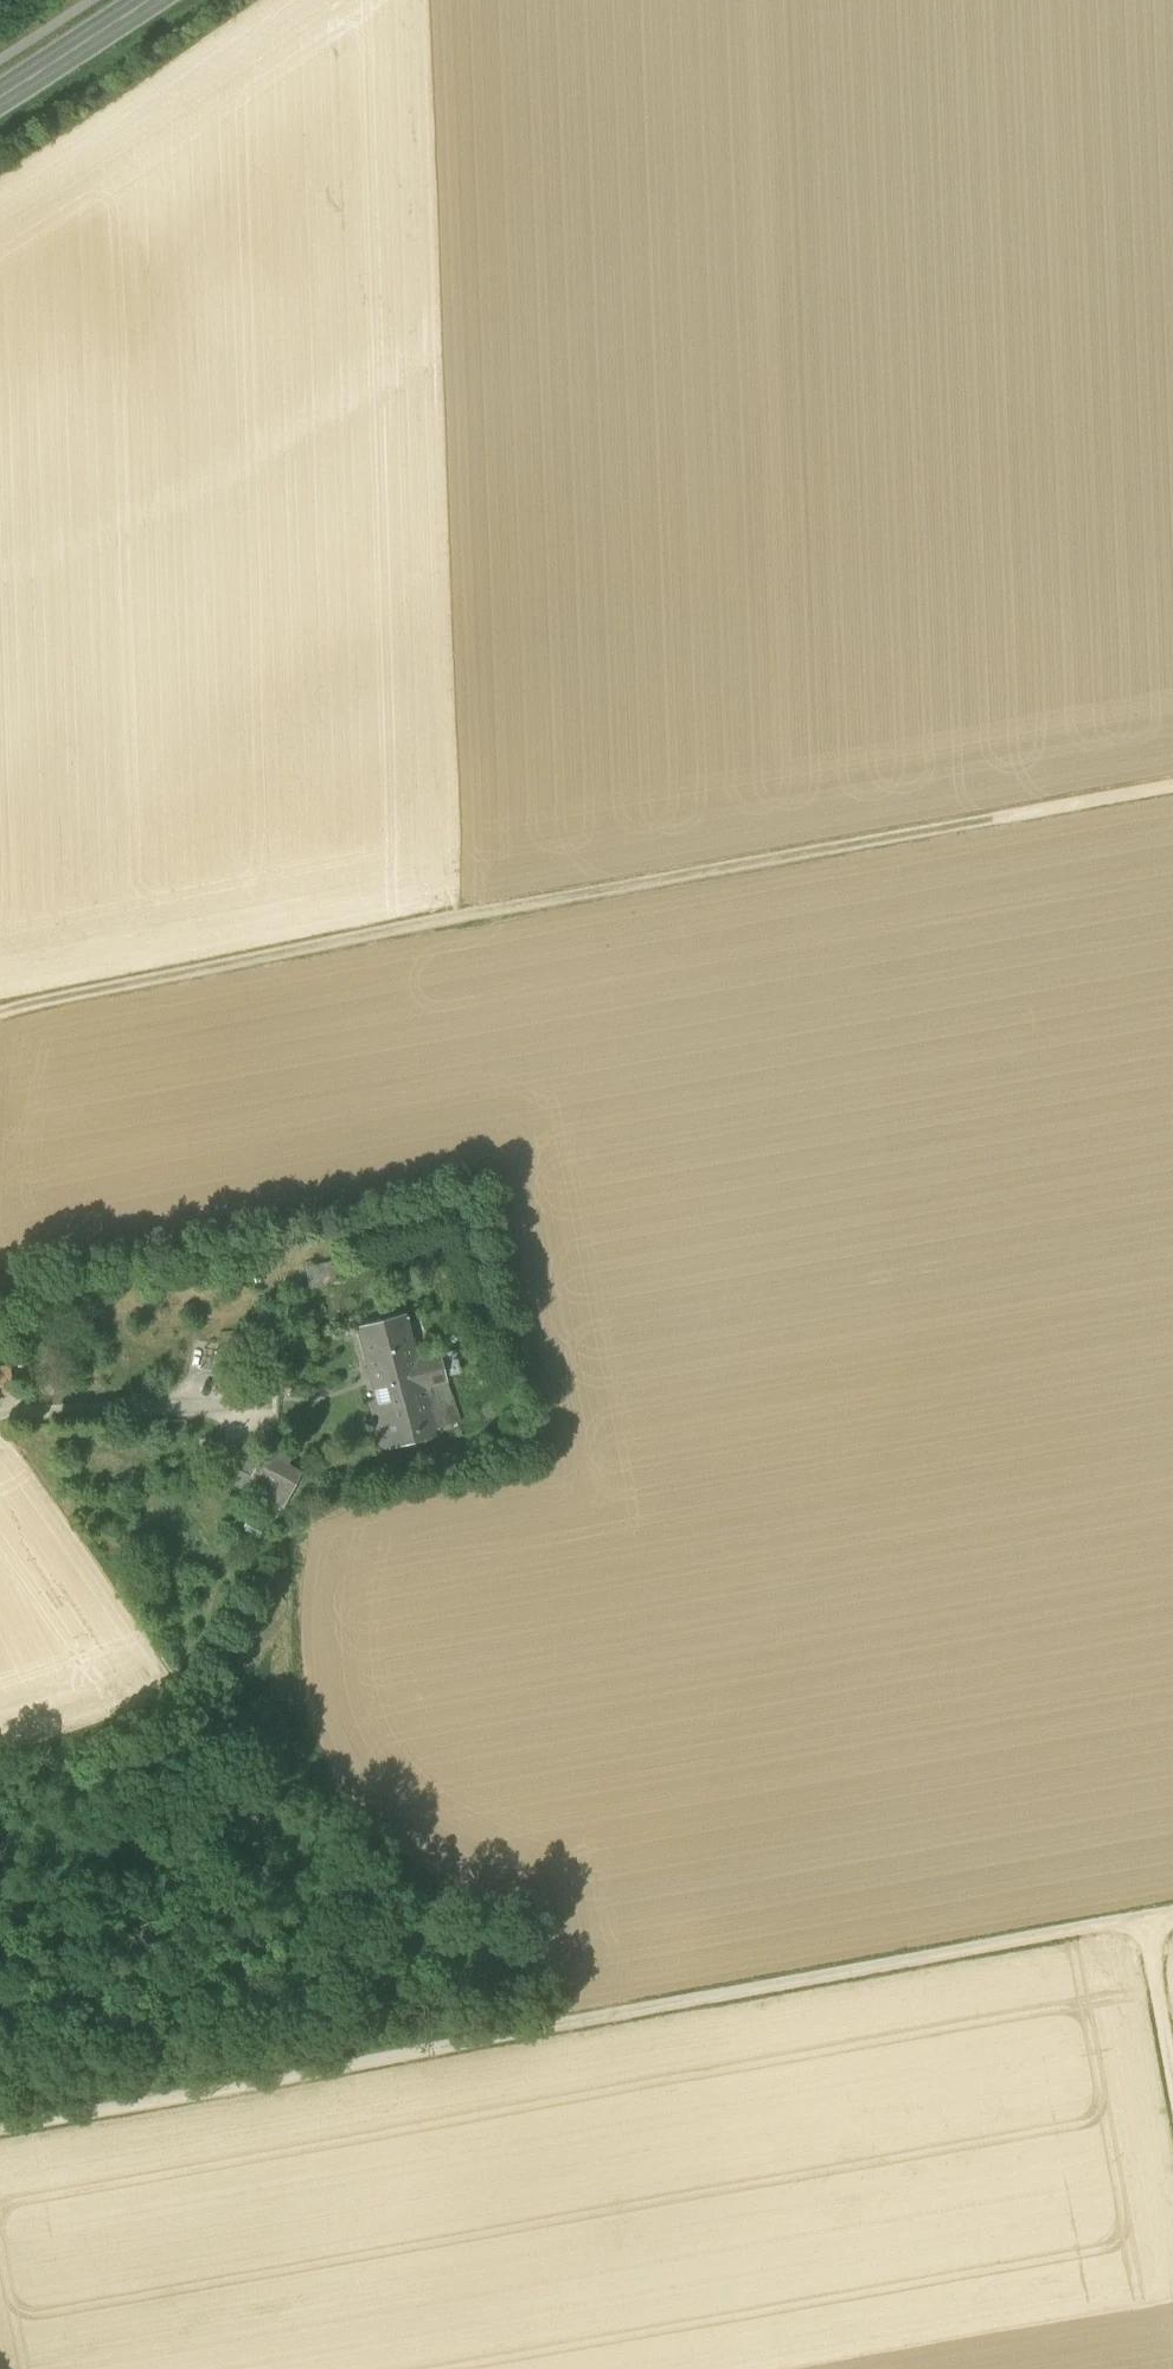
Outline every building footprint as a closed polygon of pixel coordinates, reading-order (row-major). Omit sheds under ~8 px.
[(306,1268),(309,1289),(345,1283),(341,1263),(306,1268)] [(379,1408),(388,1442),(435,1429),(426,1395),(424,1388),(417,1360),(405,1315),(357,1328),(379,1408)] [(441,1356),(439,1357),(439,1355),(417,1360),(424,1388),(426,1395),(435,1429),(459,1423),(446,1381),(443,1370),(457,1366),(453,1354),(441,1357),(441,1356)] [(251,1475),(289,1496),(300,1474),(262,1453),(251,1475)]
